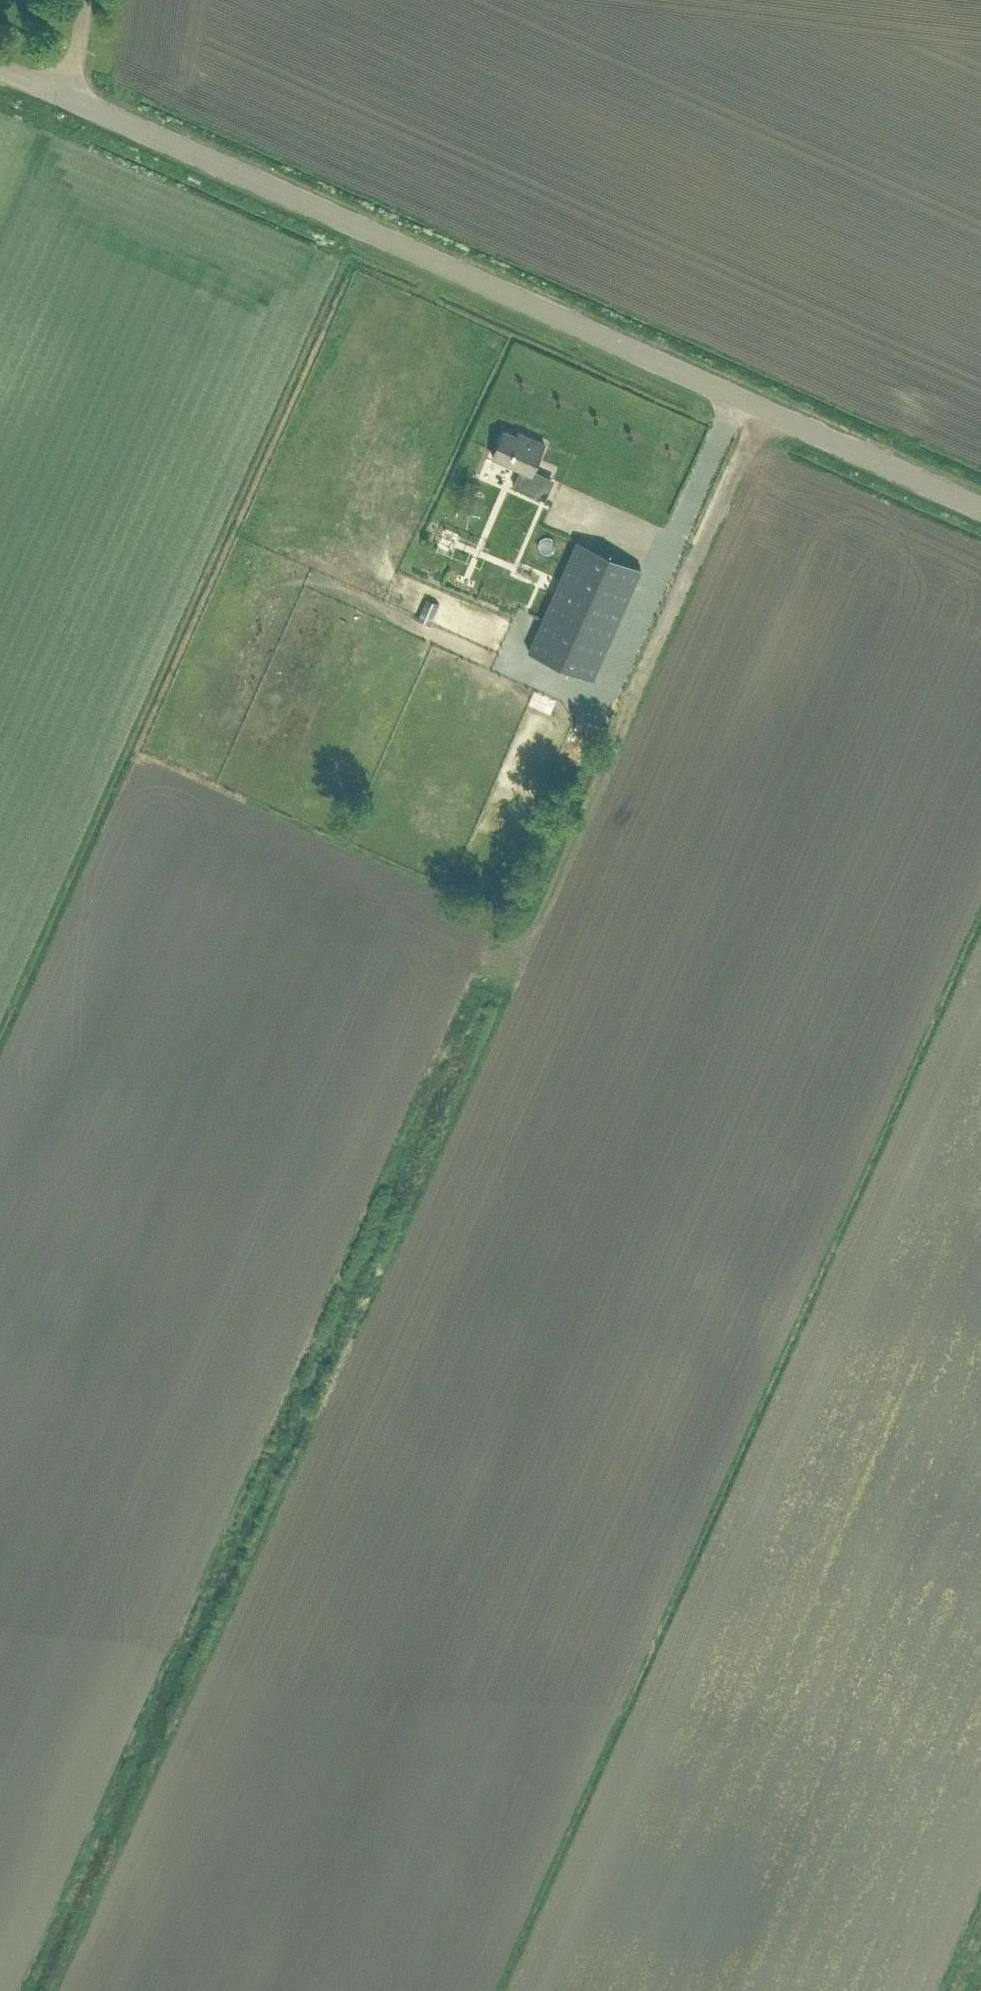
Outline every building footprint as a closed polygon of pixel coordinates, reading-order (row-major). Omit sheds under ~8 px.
[(518,433),(506,427),(492,454),(521,467),(513,483),(536,494),(546,474),(533,468),(545,442),(519,430),(518,433)] [(578,539),(529,650),(592,678),(641,567),(578,539)]
